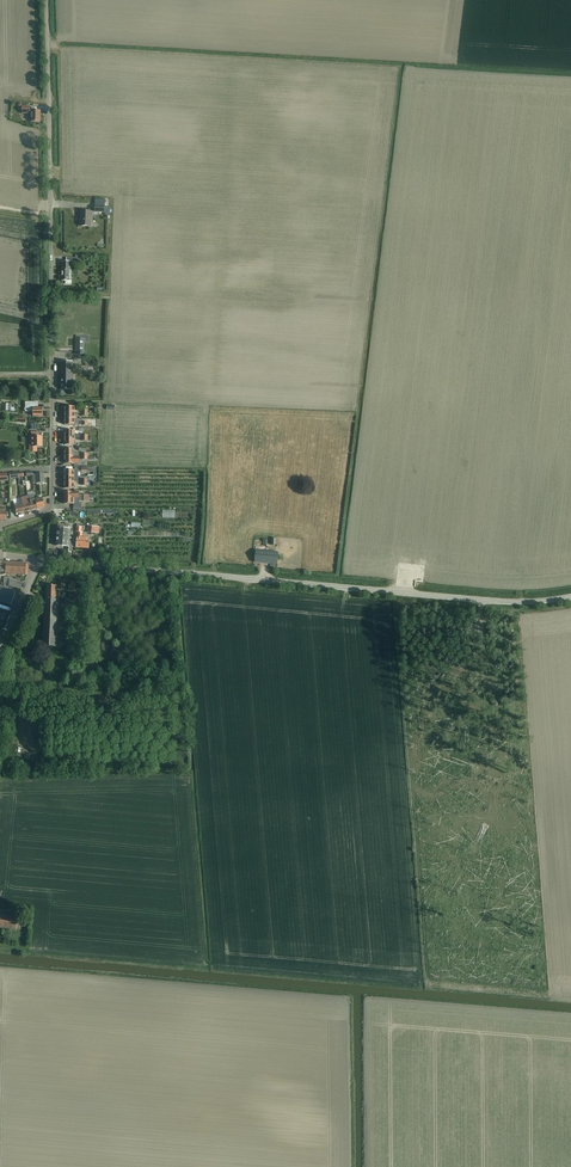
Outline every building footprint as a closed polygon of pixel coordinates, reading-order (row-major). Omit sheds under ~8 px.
[(22,114),(31,114),(31,122),(40,122),(41,110),(31,110),(30,110),(30,106),(22,106),(22,114)] [(105,213),(105,205),(95,205),(95,212),(105,213)] [(91,212),(81,211),(80,226),(91,226),(91,212)] [(66,262),(62,262),(62,281),(65,281),(65,284),(72,284),(72,281),(69,281),(69,271),(71,271),(71,263),(81,263),(81,258),(66,258),(66,262)] [(77,338),(77,354),(85,354),(85,338),(77,338)] [(73,362),(61,362),(61,389),(71,389),(71,379),(73,379),(73,362)] [(43,408),(38,408),(38,402),(26,402),(26,411),(33,411),(33,416),(43,416),(43,408)] [(43,447),(43,436),(40,436),(40,432),(31,432),(31,437),(30,437),(30,443),(30,447),(30,452),(37,452),(37,447),(43,447)] [(44,483),(43,473),(33,474),(33,476),(33,484),(44,483)] [(34,495),(27,496),(28,499),(28,500),(31,510),(37,509),(35,499),(34,495)] [(27,496),(20,497),(21,499),(21,500),(23,512),(29,511),(31,510),(28,500),(28,499),(27,496)] [(44,507),(42,498),(35,499),(37,509),(44,507)] [(23,512),(21,500),(13,502),(16,514),(23,512)] [(59,524),(58,537),(71,538),(71,529),(66,529),(66,526),(66,524),(59,524)] [(79,537),(76,537),(76,547),(89,548),(90,538),(83,537),(83,532),(82,532),(82,527),(77,527),(77,532),(79,532),(79,537)] [(70,542),(71,538),(58,537),(57,546),(73,547),(73,542),(70,542)] [(277,564),(278,552),(255,550),(254,562),(277,564)] [(25,563),(0,562),(0,572),(4,572),(4,574),(27,575),(28,565),(25,563)] [(21,589),(22,583),(9,579),(9,577),(4,577),(3,585),(21,589)] [(46,599),(45,599),(43,645),(58,646),(60,600),(57,599),(57,585),(47,585),(46,599)] [(15,592),(0,587),(0,603),(10,606),(15,592)] [(21,929),(22,916),(0,915),(0,928),(21,929)]
